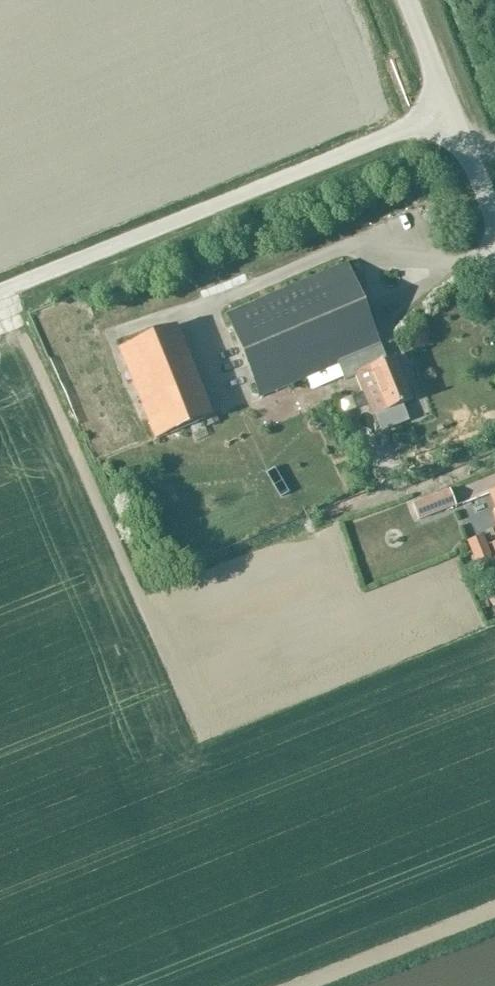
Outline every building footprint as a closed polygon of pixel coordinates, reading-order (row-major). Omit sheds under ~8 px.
[(388,359),(383,347),(347,262),(225,313),(261,399),(340,365),(347,382),(358,377),(371,409),(376,411),(386,432),(411,421),(404,405),(415,401),(397,356),(388,359)] [(119,348),(156,439),(206,419),(171,328),(119,348)] [(351,397),(339,401),(344,413),(356,409),(351,397)] [(412,505),(418,520),(455,505),(449,490),(412,505)] [(472,551),(488,545),(484,534),(468,541),(472,551)] [(492,556),(488,545),(472,551),(477,562),(492,556)]
